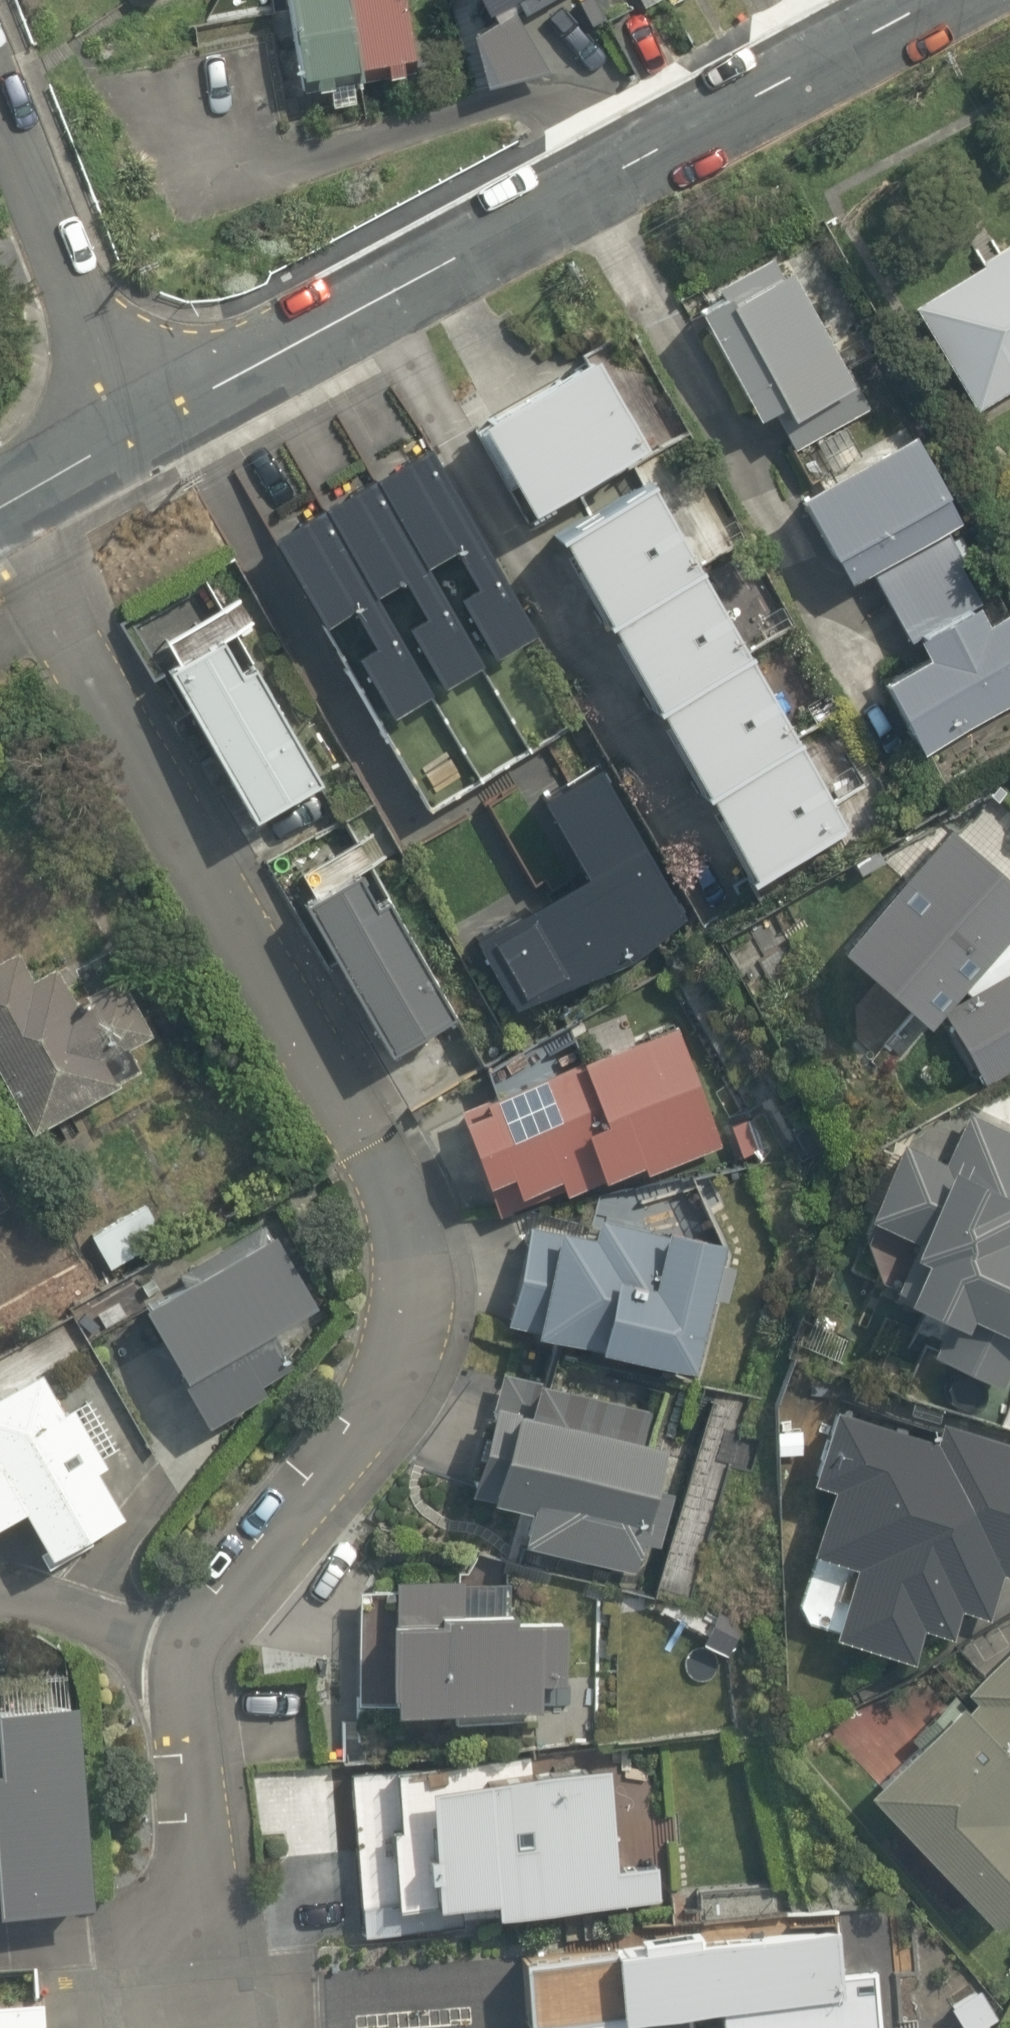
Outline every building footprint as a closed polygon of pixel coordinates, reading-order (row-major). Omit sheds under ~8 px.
[(301,89),(425,72),(416,0),(289,0),(301,89)] [(527,19),(566,0),(457,0),(468,22),(425,43),(449,92),(492,71),(503,94),(552,70),(527,19)] [(913,303),(984,418),(1009,402),(1009,243),(913,303)] [(779,267),(699,311),(797,490),(859,457),(829,401),(866,381),(805,270),(786,280),(779,267)] [(598,358),(482,422),(537,522),(653,458),(598,358)] [(805,506),(847,584),(862,576),(899,644),(916,635),(929,658),(876,686),(927,782),(1009,737),(1009,606),(986,619),(939,532),(965,517),(924,441),(805,506)] [(434,446),(277,536),(437,814),(577,733),(530,652),(547,643),(434,446)] [(656,489),(560,542),(755,891),(851,838),(656,489)] [(242,618),(171,660),(274,831),(345,788),(242,618)] [(478,938),(522,1021),(699,929),(614,766),(538,806),(579,885),(478,938)] [(957,825),(854,959),(938,1024),(951,1006),(996,1085),(1009,1077),(1009,934),(1009,932),(1009,930),(1009,865),(957,825)] [(359,843),(301,877),(410,1066),(469,1033),(359,843)] [(0,965),(0,1056),(43,1137),(130,1090),(115,1060),(134,1050),(108,1001),(79,1016),(40,944),(0,965)] [(571,1029),(587,1066),(560,1078),(545,1044),(486,1071),(501,1104),(472,1117),(507,1195),(527,1186),(535,1204),(568,1189),(572,1198),(647,1165),(655,1181),(738,1143),(684,1022),(644,1040),(628,1004),(571,1029)] [(874,1230),(888,1296),(951,1323),(937,1358),(1006,1387),(1009,1377),(1009,1130),(973,1114),(952,1164),(909,1146),(874,1230)] [(8,1185),(0,1169),(0,1189),(8,1185)] [(155,1198),(88,1232),(112,1279),(179,1246),(155,1198)] [(695,1378),(728,1249),(604,1216),(596,1246),(533,1229),(507,1329),(695,1378)] [(284,1223),(149,1301),(226,1433),(360,1355),(284,1223)] [(506,1369),(500,1392),(471,1501),(536,1518),(527,1549),(652,1584),(686,1458),(638,1445),(648,1408),(506,1369)] [(55,1378),(0,1408),(0,1543),(1,1545),(43,1522),(68,1568),(140,1528),(55,1378)] [(840,1406),(810,1488),(843,1500),(798,1625),(925,1671),(940,1632),(970,1643),(1003,1550),(1009,1553),(1009,1436),(942,1412),(932,1439),(840,1406)] [(416,1705),(416,1719),(566,1715),(563,1624),(453,1627),(452,1585),(364,1587),(367,1706),(416,1705)] [(882,1803),(1007,1935),(1009,1932),(1009,1639),(965,1682),(986,1705),(882,1803)] [(87,1709),(3,1715),(6,1759),(0,1760),(0,1873),(8,1872),(11,1920),(101,1914),(87,1709)] [(614,1756),(359,1776),(372,1935),(666,1912),(662,1855),(622,1858),(614,1756)] [(530,1960),(538,2027),(707,2027),(728,2026),(728,2027),(895,2027),(888,1967),(849,1972),(843,1924),(530,1960)] [(947,2001),(961,2027),(998,2027),(1006,2024),(984,1982),(947,2001)] [(57,2019),(11,2024),(7,1996),(0,1997),(0,2027),(58,2027),(57,2019)]
